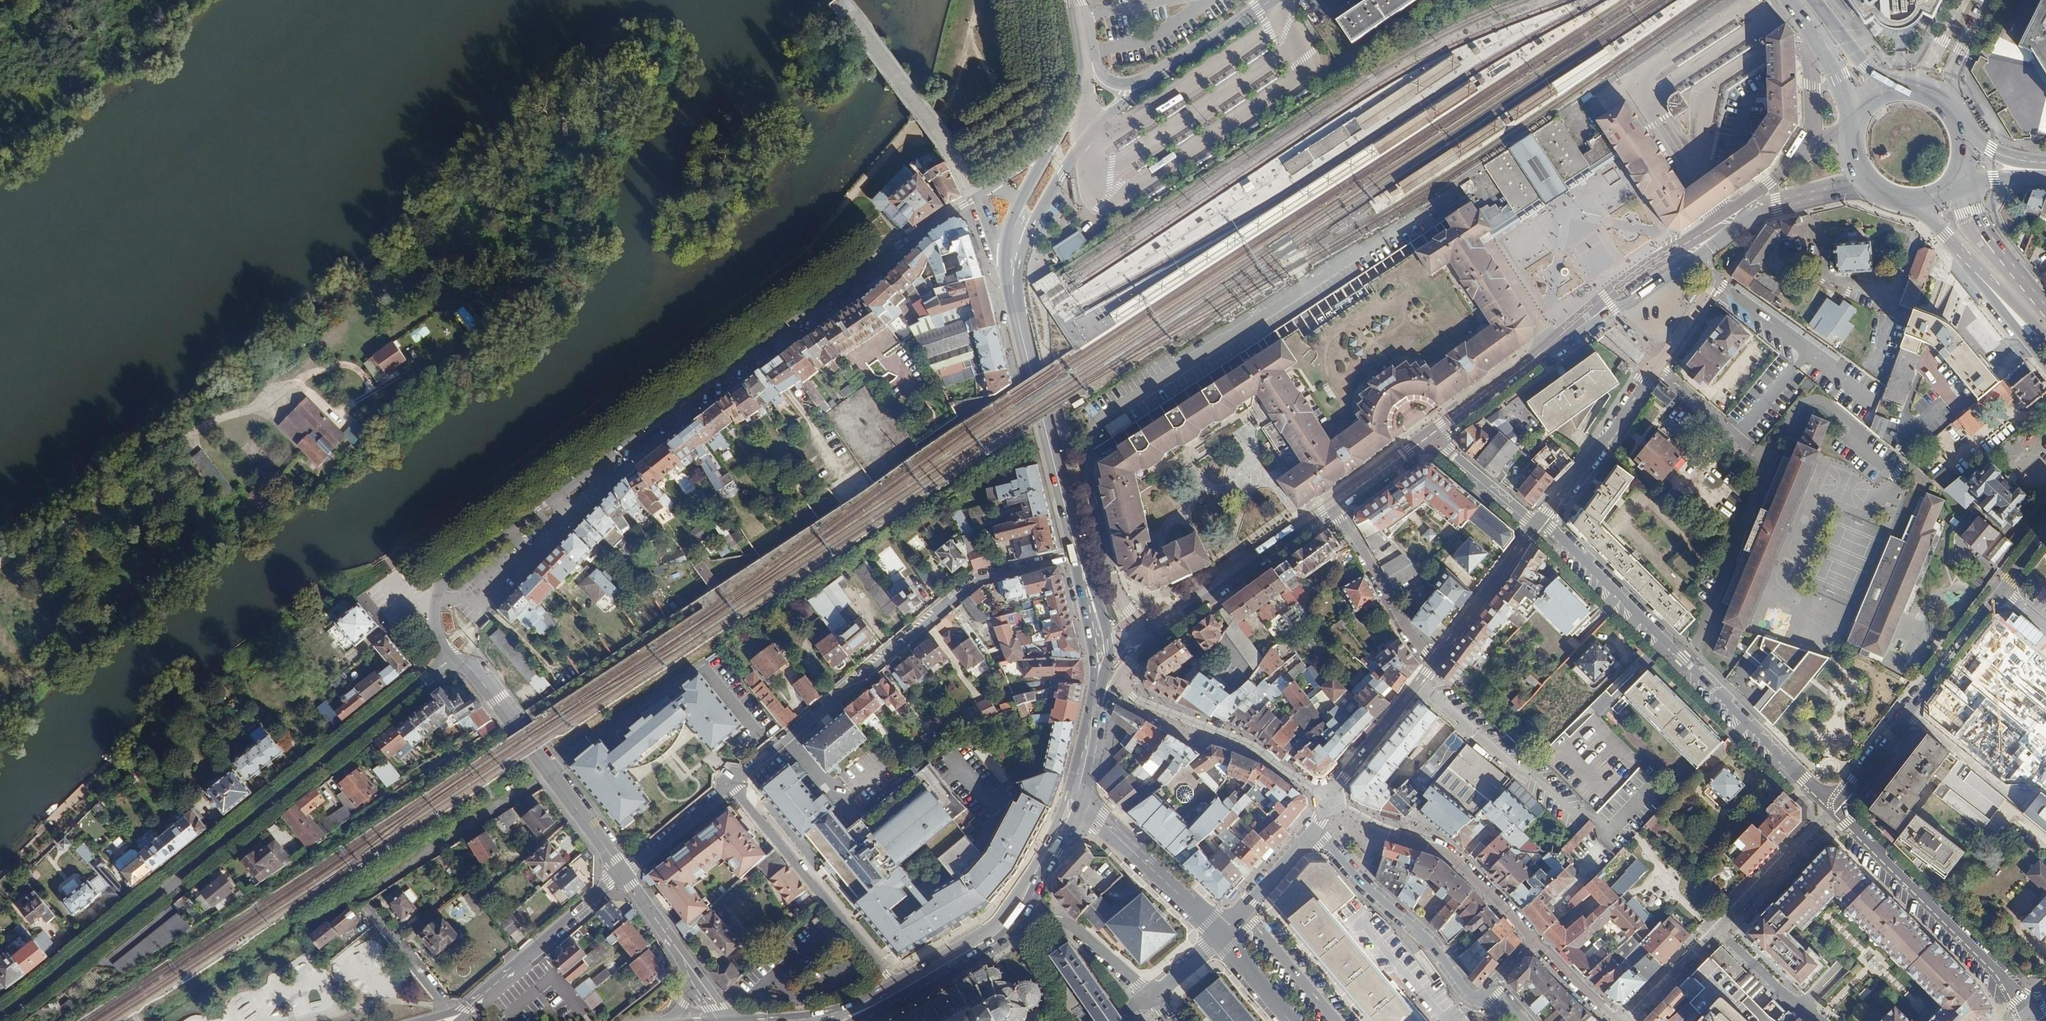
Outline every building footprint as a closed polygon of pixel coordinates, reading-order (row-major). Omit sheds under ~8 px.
[(1337,21),(1351,43),(1416,0),(1368,0),(1337,21)] [(1870,27),(1872,28),(1883,22),(1888,26),(1895,30),(1903,33),(1914,32),(1921,30),(1928,22),(1931,16),(1939,24),(1939,23),(1951,0),(1851,0),(1870,27)] [(2025,57),(2031,61),(2038,64),(2038,63),(2040,64),(2045,76),(2045,16),(2025,57)] [(1605,114),(1593,121),(1599,130),(1614,151),(1618,157),(1664,227),(1671,228),(1678,230),(1696,217),(1701,214),(1715,204),(1750,179),(1795,122),(1792,49),(1791,36),(1782,23),(1777,26),(1763,36),(1764,52),(1764,68),(1766,120),(1744,146),(1737,151),(1712,169),(1699,178),(1682,190),(1644,132),(1642,129),(1625,102),(1624,101),(1605,114)] [(1554,95),(1613,57),(1608,48),(1548,87),(1554,95)] [(1689,102),(1681,91),(1673,97),(1671,105),(1672,110),(1679,121),(1689,114),(1686,110),(1689,107),(1687,103),(1689,102)] [(1481,164),(1514,213),(1523,207),(1538,197),(1553,187),(1563,181),(1564,180),(1573,174),(1586,165),(1578,153),(1553,116),(1524,135),(1520,138),(1515,141),(1481,164)] [(1364,128),(1357,118),(1356,117),(1284,164),(1293,178),(1365,130),(1364,128)] [(1578,153),(1586,165),(1589,169),(1592,174),(1618,157),(1614,151),(1599,130),(1583,140),(1586,147),(1578,153)] [(1380,156),(1377,151),(1374,146),(1111,308),(1118,318),(1380,156)] [(946,163),(926,175),(931,183),(935,181),(950,172),(946,163)] [(1592,174),(1586,165),(1573,174),(1564,180),(1563,181),(1568,189),(1592,174)] [(875,200),(874,201),(883,212),(892,202),(915,224),(942,206),(919,175),(915,177),(906,168),(875,200)] [(1608,186),(1623,181),(1618,168),(1603,173),(1608,186)] [(961,196),(950,172),(935,181),(947,205),(961,197),(961,196)] [(1538,197),(1544,205),(1568,189),(1563,181),(1553,187),(1538,197)] [(2032,189),(2031,191),(2023,213),(2036,218),(2039,211),(2045,195),(2045,190),(2032,189)] [(1489,242),(1519,222),(1544,205),(1538,197),(1523,207),(1514,213),(1488,231),(1467,244),(1466,249),(1471,256),(1469,257),(1477,268),(1480,266),(1488,268),(1526,327),(1524,335),(1434,402),(1439,406),(1485,373),(1485,372),(1531,338),(1531,334),(1533,325),(1502,279),(1504,278),(1491,258),(1489,259),(1481,247),(1482,245),(1489,242)] [(892,202),(883,212),(902,230),(908,230),(915,224),(892,202)] [(1126,571),(1128,577),(1132,579),(1146,549),(1147,547),(1146,543),(1149,542),(1147,534),(1137,494),(1133,474),(1140,470),(1146,470),(1146,465),(1155,459),(1160,461),(1163,454),(1176,446),(1184,446),(1183,441),(1191,436),(1196,437),(1199,430),(1211,422),(1219,422),(1219,417),(1228,412),(1232,413),(1234,408),(1251,398),(1252,394),(1254,394),(1256,394),(1269,413),(1267,415),(1275,427),(1279,434),(1281,433),(1301,463),(1288,471),(1282,476),(1298,500),(1333,475),(1388,436),(1388,435),(1387,430),(1386,426),(1385,419),(1388,411),(1390,406),(1392,405),(1390,401),(1396,397),(1401,393),(1403,397),(1407,395),(1417,395),(1423,395),(1425,397),(1429,399),(1434,402),(1524,335),(1526,327),(1488,268),(1480,266),(1477,268),(1469,257),(1471,256),(1466,249),(1467,244),(1488,231),(1476,213),(1469,204),(1445,220),(1450,227),(1419,248),(1414,252),(1429,274),(1448,261),(1486,317),(1487,316),(1490,321),(1489,328),(1485,331),(1483,328),(1464,342),(1463,340),(1445,354),(1446,355),(1434,364),(1433,361),(1427,366),(1424,362),(1419,366),(1414,360),(1409,364),(1405,359),(1393,368),(1391,365),(1367,383),(1369,385),(1357,394),(1361,400),(1350,408),(1358,419),(1329,441),(1311,412),(1312,411),(1309,407),(1283,369),(1295,362),(1285,348),(1282,343),(1276,347),(1273,344),(1105,454),(1107,458),(1110,467),(1112,476),(1101,480),(1102,486),(1106,485),(1126,571)] [(1768,222),(1732,276),(1746,286),(1769,302),(1774,296),(1751,279),(1781,234),(1784,233),(1784,236),(1803,232),(1799,215),(1768,222)] [(959,240),(971,236),(966,222),(955,218),(929,236),(935,243),(939,248),(940,252),(943,259),(952,255),(951,253),(954,243),(959,242),(959,240)] [(1063,264),(1090,246),(1080,232),(1054,250),(1063,264)] [(935,243),(929,236),(916,249),(928,261),(928,263),(934,271),(935,278),(947,273),(943,259),(940,252),(939,248),(935,243)] [(948,286),(984,276),(971,236),(959,240),(959,242),(954,243),(951,253),(952,255),(957,253),(959,255),(961,259),(959,260),(962,267),(964,266),(966,272),(948,278),(946,279),(948,286)] [(1615,241),(1598,250),(1608,268),(1625,259),(1615,241)] [(1848,244),(1835,245),(1837,272),(1870,270),(1870,258),(1869,255),(1868,242),(1848,244)] [(1899,305),(1914,308),(1928,276),(1937,252),(1925,247),(1918,249),(1899,305)] [(928,261),(916,249),(896,268),(911,285),(920,296),(930,289),(928,286),(931,284),(929,279),(925,281),(920,278),(928,263),(928,261)] [(911,285),(896,268),(885,278),(901,296),(906,291),(910,295),(909,297),(915,305),(922,300),(920,296),(911,285)] [(1055,272),(1044,279),(1036,284),(1034,285),(1038,292),(1041,296),(1062,283),(1059,278),(1055,272)] [(969,300),(988,293),(984,276),(948,286),(934,290),(937,298),(935,300),(926,306),(933,316),(971,304),(969,300)] [(901,296),(885,278),(884,280),(882,277),(868,287),(869,288),(872,292),(863,298),(874,310),(880,305),(891,323),(902,313),(901,312),(899,307),(905,300),(901,296)] [(1575,290),(1559,299),(1564,307),(1579,299),(1575,290)] [(975,332),(997,326),(988,293),(969,300),(971,304),(933,316),(923,322),(911,330),(934,372),(963,362),(966,369),(972,366),(975,375),(983,373),(984,372),(981,358),(977,359),(969,334),(975,332)] [(932,295),(923,301),(926,306),(935,300),(932,295)] [(887,326),(874,310),(863,298),(862,297),(820,329),(844,359),(887,326)] [(451,299),(438,310),(443,316),(456,306),(451,299)] [(1838,307),(1825,299),(1824,301),(1816,311),(1823,315),(1814,328),(1825,336),(1830,330),(1842,339),(1851,327),(1845,322),(1854,310),(1845,303),(1842,301),(1838,307)] [(922,321),(923,322),(933,316),(926,306),(923,301),(922,300),(915,305),(913,306),(923,320),(922,321)] [(901,312),(902,313),(911,330),(923,322),(922,321),(919,317),(914,320),(906,308),(901,312)] [(1910,320),(1900,346),(1917,353),(1919,348),(1916,347),(1919,339),(1927,342),(1932,346),(1938,352),(1947,362),(1975,395),(1979,399),(1998,382),(1994,378),(1980,361),(1971,350),(1958,335),(1953,330),(1949,326),(1943,322),(1937,318),(1933,315),(1924,312),(1914,308),(1910,320)] [(1729,314),(1688,364),(1693,368),(1688,374),(1698,383),(1703,377),(1709,382),(1750,335),(1744,331),(1746,328),(1731,316),(1729,314)] [(984,372),(1008,370),(997,326),(975,332),(981,358),(984,372)] [(838,364),(844,359),(820,329),(811,335),(834,361),(838,364)] [(1295,329),(1273,344),(1276,347),(1282,343),(1285,348),(1301,337),(1295,329)] [(826,367),(834,361),(811,335),(797,345),(819,371),(824,367),(819,361),(821,360),(826,367)] [(807,380),(819,371),(797,345),(783,355),(804,383),(802,384),(803,386),(837,433),(848,425),(844,419),(845,418),(835,404),(828,409),(807,380)] [(1919,354),(1917,353),(1900,346),(1885,385),(1881,397),(1900,405),(1914,366),(1919,354)] [(398,347),(378,362),(390,379),(410,365),(398,347)] [(904,378),(907,387),(921,382),(907,348),(885,357),(895,381),(904,378)] [(1562,378),(1528,404),(1549,432),(1570,417),(1571,415),(1604,391),(1618,381),(1597,353),(1569,374),(1566,376),(1562,378)] [(804,383),(783,355),(763,370),(787,399),(789,397),(786,393),(795,385),(799,390),(803,386),(802,384),(804,383)] [(1620,360),(1615,366),(1623,372),(1628,366),(1620,360)] [(963,362),(934,372),(937,377),(942,375),(943,378),(964,371),(968,380),(976,376),(975,375),(972,366),(966,369),(963,362)] [(2004,378),(2026,406),(2045,391),(2043,390),(2045,386),(2045,384),(2042,379),(2037,383),(2034,378),(2033,376),(2028,370),(2029,368),(2026,365),(2023,364),(2021,362),(2004,378)] [(787,399),(763,370),(762,369),(755,374),(769,395),(772,399),(778,395),(783,402),(787,399)] [(983,373),(988,396),(994,396),(1011,384),(1008,370),(984,372),(983,373)] [(769,395),(755,374),(744,383),(766,410),(769,407),(768,406),(770,404),(765,399),(769,395)] [(1816,385),(1806,377),(1799,384),(1806,389),(1810,393),(1816,385)] [(869,380),(841,399),(853,416),(868,404),(885,427),(897,418),(869,380)] [(766,410),(744,383),(729,394),(751,425),(754,423),(750,416),(760,409),(765,415),(768,413),(766,410)] [(1659,384),(1653,393),(1666,404),(1667,404),(1670,400),(1673,395),(1659,384)] [(365,432),(329,387),(321,393),(357,439),(365,432)] [(751,425),(729,394),(719,402),(734,421),(737,426),(743,422),(747,428),(751,425)] [(352,447),(313,400),(285,422),(318,463),(329,455),(328,454),(335,448),(342,456),(352,447)] [(734,421),(719,402),(704,414),(720,433),(734,421)] [(1992,419),(1978,402),(1956,422),(1971,438),(1992,419)] [(1500,411),(1488,418),(1496,431),(1507,424),(1500,411)] [(1828,420),(1811,413),(1799,442),(1796,441),(1790,457),(1782,454),(1721,602),(1729,606),(1722,623),(1724,623),(1723,625),(1721,630),(1713,651),(1730,658),(1742,629),(1744,630),(1820,447),(1818,446),(1828,420)] [(720,433),(704,414),(691,424),(706,444),(708,446),(721,435),(720,433)] [(1875,415),(1869,428),(1881,437),(1888,420),(1875,415)] [(706,444),(691,424),(680,433),(703,464),(700,467),(713,485),(720,481),(715,474),(719,471),(701,447),(706,444)] [(784,424),(777,426),(797,450),(802,447),(784,424)] [(1473,426),(1462,434),(1462,445),(1475,456),(1491,439),(1483,432),(1479,435),(1473,426)] [(703,464),(680,433),(667,443),(684,468),(695,460),(700,467),(703,464)] [(1502,433),(1490,447),(1494,450),(1500,453),(1493,461),(1502,468),(1519,448),(1502,433)] [(1298,500),(1282,476),(1276,480),(1297,509),(1392,441),(1388,436),(1333,475),(1298,500)] [(1643,452),(1637,458),(1645,467),(1643,469),(1657,481),(1659,479),(1660,480),(1681,457),(1673,450),(1663,441),(1658,436),(1650,444),(1643,452)] [(684,468),(667,443),(637,468),(658,497),(669,513),(674,509),(671,506),(673,505),(656,483),(675,467),(680,473),(682,470),(685,474),(688,472),(684,468)] [(1548,464),(1542,469),(1553,479),(1571,460),(1570,459),(1563,451),(1559,448),(1553,454),(1545,445),(1537,453),(1548,464)] [(1490,447),(1478,460),(1496,476),(1502,468),(1493,461),(1489,457),(1494,450),(1490,447)] [(1110,467),(1107,458),(1097,465),(1099,471),(1101,480),(1112,476),(1110,467)] [(1961,476),(1944,489),(1961,503),(1969,493),(1989,511),(1987,513),(2001,527),(2010,517),(2011,518),(2018,511),(2017,510),(2025,500),(2030,496),(1992,461),(1987,466),(1977,478),(1976,477),(1969,484),(1961,476)] [(1043,489),(1037,465),(1017,470),(1020,481),(1012,483),(1012,484),(987,491),(990,503),(1008,499),(1043,489)] [(1354,520),(1360,528),(1371,521),(1389,538),(1405,523),(1403,521),(1421,502),(1458,532),(1466,523),(1472,528),(1473,527),(1493,542),(1492,543),(1504,551),(1514,538),(1513,532),(1433,465),(1421,465),(1392,485),(1389,487),(1356,511),(1354,520)] [(1581,508),(1569,524),(1601,555),(1627,581),(1658,613),(1678,632),(1693,617),(1678,603),(1598,523),(1632,477),(1616,465),(1602,484),(1599,487),(1583,510),(1581,508)] [(1538,466),(1515,492),(1525,500),(1531,506),(1546,487),(1553,479),(1542,469),(1538,466)] [(658,497),(637,468),(626,478),(640,501),(653,517),(663,509),(655,499),(658,497)] [(1933,479),(1944,489),(1951,481),(1940,471),(1933,479)] [(640,501),(626,478),(615,490),(629,513),(632,517),(635,514),(632,509),(640,501)] [(1106,485),(1102,486),(1121,573),(1126,571),(1106,485)] [(1048,513),(1043,489),(1008,499),(1010,506),(1023,503),(1025,511),(1017,513),(1019,521),(1048,513)] [(629,513),(615,490),(607,499),(602,504),(617,524),(624,517),(629,513)] [(1859,610),(1847,640),(1862,646),(1858,653),(1881,663),(1937,530),(1933,528),(1944,500),(1927,493),(1917,517),(1912,515),(1902,539),(1891,535),(1859,610)] [(239,517),(247,512),(239,499),(232,503),(239,517)] [(947,505),(952,513),(959,511),(963,510),(957,500),(947,505)] [(617,524),(602,504),(580,526),(598,543),(604,537),(613,546),(622,538),(626,543),(628,541),(622,532),(617,524)] [(952,513),(964,536),(972,534),(959,511),(952,513)] [(1057,550),(1048,513),(1019,521),(994,528),(998,544),(1015,540),(1021,559),(1057,550)] [(1979,517),(1960,539),(1996,570),(2015,546),(2000,534),(1979,517)] [(1358,529),(1372,552),(1391,541),(1389,538),(1371,521),(1360,528),(1358,529)] [(598,543),(580,526),(560,547),(578,564),(582,559),(584,561),(589,556),(587,554),(598,543)] [(1430,543),(1437,536),(1430,528),(1423,535),(1430,543)] [(2002,531),(2000,534),(2015,546),(2020,539),(2013,534),(2010,537),(2002,531)] [(985,551),(980,532),(972,534),(964,536),(965,538),(971,559),(975,570),(990,566),(986,551),(985,551)] [(1192,534),(1188,536),(1202,561),(1154,584),(1157,590),(1208,565),(1210,564),(1204,552),(1194,532),(1192,534)] [(1328,533),(1309,547),(1321,563),(1322,565),(1327,561),(1332,568),(1340,554),(1349,548),(1345,541),(1336,546),(1328,533)] [(907,543),(917,553),(926,544),(916,535),(907,543)] [(1159,555),(1144,585),(1149,587),(1154,584),(1202,561),(1188,536),(1161,549),(1163,553),(1159,555)] [(1451,546),(1457,552),(1466,542),(1460,537),(1451,546)] [(971,559),(965,538),(957,544),(953,540),(937,553),(954,573),(971,559)] [(1484,555),(1473,545),(1457,565),(1468,575),(1484,555)] [(1565,631),(1571,636),(1588,619),(1586,617),(1586,616),(1584,615),(1590,609),(1558,577),(1552,583),(1547,579),(1534,570),(1537,566),(1540,569),(1544,564),(1542,562),(1544,559),(1547,556),(1532,545),(1516,572),(1513,576),(1510,580),(1499,595),(1497,597),(1526,621),(1537,611),(1561,637),(1565,631)] [(578,564),(560,547),(536,571),(554,589),(578,564)] [(1309,547),(1287,562),(1299,578),(1306,573),(1308,573),(1321,563),(1309,547)] [(1356,560),(1349,548),(1340,554),(1332,568),(1339,571),(1356,560)] [(1404,554),(1381,568),(1394,591),(1422,574),(1418,568),(1404,554)] [(915,559),(910,562),(924,584),(932,580),(923,565),(921,566),(915,559)] [(1287,562),(1275,572),(1305,613),(1314,598),(1299,578),(1287,562)] [(882,583),(866,563),(856,572),(871,591),(882,583)] [(598,567),(589,575),(615,601),(616,602),(624,593),(598,567)] [(1057,567),(1041,571),(1044,581),(1060,577),(1057,567)] [(609,607),(615,601),(589,575),(582,568),(573,578),(579,584),(581,584),(583,582),(600,599),(597,602),(603,609),(607,605),(609,607)] [(554,589),(536,571),(521,588),(548,630),(550,634),(556,630),(557,627),(548,614),(545,614),(543,615),(543,614),(545,612),(540,604),(554,589)] [(1044,581),(1041,571),(1023,576),(1025,586),(1044,581)] [(1471,594),(1448,571),(1446,573),(1444,571),(1438,578),(1440,580),(1433,588),(1438,593),(1454,606),(1459,610),(1471,594)] [(1275,572),(1225,608),(1235,620),(1249,640),(1252,636),(1252,631),(1248,625),(1245,625),(1243,622),(1260,610),(1261,613),(1260,618),(1266,623),(1269,622),(1270,624),(1278,620),(1277,617),(1278,612),(1272,606),(1270,607),(1268,603),(1285,591),(1287,595),(1284,597),(1284,599),(1289,605),(1292,605),(1293,604),(1295,606),(1293,608),(1295,611),(1290,614),(1298,623),(1290,629),(1293,633),(1306,623),(1302,618),(1305,613),(1275,572)] [(842,576),(809,601),(816,611),(828,627),(849,654),(855,649),(856,650),(875,635),(862,619),(851,628),(845,620),(849,617),(843,608),(851,601),(841,589),(843,587),(845,589),(847,587),(847,583),(842,576)] [(1025,586),(1023,576),(998,582),(1001,594),(1004,593),(1006,601),(1028,596),(1025,586)] [(1046,597),(1064,595),(1060,577),(1044,581),(1025,586),(1028,596),(1031,595),(1045,592),(1046,597)] [(1365,577),(1343,589),(1356,611),(1362,608),(1377,599),(1365,577)] [(893,589),(889,592),(906,615),(923,602),(910,587),(899,595),(896,590),(893,589)] [(548,630),(521,588),(498,611),(511,624),(517,619),(529,630),(532,627),(541,636),(548,630)] [(984,598),(978,590),(962,603),(977,621),(987,619),(976,605),(984,598)] [(1438,593),(1413,623),(1429,636),(1441,621),(1454,606),(1438,593)] [(1055,626),(1071,621),(1066,601),(1064,595),(1046,597),(1032,601),(1033,607),(1019,611),(1024,626),(1042,622),(1053,619),(1055,626)] [(1526,621),(1497,597),(1488,607),(1478,619),(1481,622),(1480,632),(1487,639),(1488,640),(1493,634),(1494,635),(1508,617),(1511,619),(1510,621),(1519,629),(1526,621)] [(1762,598),(1756,618),(1762,620),(1768,599),(1762,598)] [(816,611),(809,601),(807,599),(800,604),(810,616),(816,611)] [(1383,610),(1377,599),(1362,608),(1368,619),(1383,610)] [(377,626),(358,604),(335,624),(355,647),(378,627),(377,626)] [(1225,608),(1218,613),(1229,628),(1235,620),(1225,608)] [(1019,611),(991,617),(1006,662),(1024,659),(1020,645),(1033,643),(1032,637),(1026,634),(1025,630),(1024,626),(1019,611)] [(1195,630),(1194,634),(1206,650),(1210,649),(1217,644),(1219,646),(1222,638),(1218,631),(1221,629),(1212,617),(1195,630)] [(1481,622),(1478,619),(1449,658),(1463,670),(1487,639),(1480,632),(1481,622)] [(1930,718),(1991,767),(2004,752),(2017,762),(2021,757),(2032,765),(2023,778),(2040,791),(2045,796),(2045,663),(2043,660),(2024,644),(2005,628),(1994,619),(1940,689),(1948,696),(1945,699),(1930,718)] [(1249,640),(1235,620),(1229,628),(1225,632),(1258,672),(1261,667),(1265,661),(1249,640)] [(1060,640),(1075,635),(1071,621),(1055,626),(1043,630),(1046,641),(1060,640)] [(849,654),(828,627),(822,631),(828,639),(818,646),(834,667),(836,666),(838,669),(841,669),(846,665),(846,663),(844,660),(850,655),(849,654)] [(550,686),(501,628),(490,638),(539,695),(550,686)] [(947,632),(941,637),(966,670),(971,667),(973,668),(985,659),(968,637),(957,645),(947,632)] [(1024,659),(1082,658),(1075,635),(1060,640),(1046,641),(1033,643),(1020,645),(1024,659)] [(1758,635),(1743,654),(1745,656),(1762,666),(1752,679),(1754,681),(1760,685),(1759,686),(1763,689),(1767,684),(1773,689),(1762,703),(1761,702),(1755,709),(1773,726),(1828,659),(1758,635)] [(411,665),(386,636),(374,647),(389,665),(378,673),(388,685),(411,665)] [(927,642),(914,652),(927,670),(940,660),(942,663),(948,659),(933,639),(928,643),(927,642)] [(767,678),(791,658),(777,640),(752,660),(767,678)] [(1374,651),(1370,654),(1384,670),(1389,662),(1409,679),(1420,665),(1400,640),(1378,657),(1374,651)] [(1180,641),(1151,662),(1145,682),(1148,690),(1159,695),(1178,703),(1201,674),(1204,670),(1193,657),(1180,641)] [(1615,661),(1596,642),(1576,663),(1577,665),(1571,670),(1588,686),(1593,681),(1595,682),(1615,661)] [(1210,662),(1202,651),(1193,657),(1204,670),(1210,662)] [(1271,651),(1265,661),(1261,667),(1272,675),(1283,666),(1271,651)] [(906,661),(895,670),(896,671),(891,674),(903,690),(926,673),(914,656),(912,658),(910,655),(905,659),(906,661)] [(1060,683),(1083,685),(1084,675),(1082,658),(1024,659),(1006,662),(1000,663),(1005,675),(1024,672),(1024,676),(1062,676),(1060,683)] [(1463,670),(1449,658),(1436,675),(1451,687),(1463,670)] [(1389,662),(1384,670),(1387,674),(1383,678),(1366,661),(1364,664),(1373,673),(1378,678),(1390,687),(1398,693),(1409,679),(1389,662)] [(366,702),(388,685),(378,673),(375,670),(354,687),(355,688),(366,702)] [(743,725),(698,672),(680,686),(683,689),(670,700),(666,695),(641,713),(644,717),(632,727),(634,730),(627,736),(629,739),(612,753),(601,740),(571,764),(623,828),(635,818),(633,815),(652,800),(627,769),(645,755),(651,762),(662,756),(672,746),(680,735),(687,720),(713,751),(743,725)] [(1699,767),(1710,756),(1720,745),(1706,731),(1670,694),(1648,672),(1626,694),(1699,767)] [(1381,696),(1390,687),(1378,678),(1373,673),(1371,675),(1376,681),(1357,699),(1376,718),(1389,704),(1381,696)] [(1212,716),(1215,713),(1221,705),(1220,704),(1229,697),(1225,693),(1222,691),(1224,688),(1210,677),(1208,679),(1201,674),(1178,703),(1209,715),(1212,716)] [(805,675),(794,683),(805,700),(817,691),(805,675)] [(1321,688),(1323,690),(1327,695),(1336,704),(1357,699),(1334,676),(1321,688)] [(759,677),(749,685),(784,727),(797,716),(789,705),(785,708),(759,677)] [(883,681),(873,688),(884,703),(888,708),(893,704),(897,709),(905,702),(893,687),(890,690),(883,681)] [(1268,746),(1310,702),(1295,682),(1283,694),(1297,710),(1288,718),(1282,724),(1273,715),(1274,713),(1269,709),(1271,706),(1269,704),(1244,729),(1257,736),(1268,746)] [(1058,698),(1079,703),(1083,685),(1060,683),(1060,686),(1050,688),(1052,698),(1058,698)] [(1230,720),(1244,729),(1269,704),(1264,698),(1253,712),(1250,709),(1252,704),(1247,699),(1252,694),(1245,684),(1229,697),(1220,704),(1221,705),(1215,713),(1230,720)] [(342,721),(366,702),(355,688),(345,697),(343,695),(340,697),(342,699),(342,700),(342,701),(344,704),(335,712),(342,721)] [(435,696),(433,697),(450,719),(455,726),(461,722),(483,708),(474,696),(465,703),(463,699),(460,695),(453,699),(444,688),(435,696)] [(845,711),(845,712),(857,726),(884,703),(873,688),(845,711)] [(1316,695),(1328,712),(1336,707),(1327,695),(1323,690),(1316,695)] [(1037,701),(1034,692),(1014,697),(1018,706),(1037,701)] [(1514,704),(1520,710),(1527,702),(1520,695),(1512,702),(1514,704)] [(433,697),(422,706),(438,728),(450,719),(433,697)] [(1054,723),(1075,721),(1079,703),(1058,698),(1056,710),(1053,710),(1053,714),(1030,717),(1033,724),(1054,723)] [(1349,746),(1376,718),(1357,699),(1351,705),(1355,709),(1348,713),(1352,719),(1349,722),(1336,707),(1328,712),(1334,720),(1341,730),(1338,733),(1349,746)] [(979,714),(964,719),(971,727),(978,724),(999,714),(988,700),(975,709),(979,714)] [(1384,807),(1390,801),(1396,792),(1385,784),(1438,717),(1419,701),(1408,715),(1351,787),(1353,799),(1361,805),(1382,812),(1384,807)] [(321,738),(342,721),(335,712),(326,702),(316,711),(326,724),(322,728),(324,730),(318,735),(321,738)] [(1322,775),(1334,761),(1320,742),(1330,728),(1327,725),(1325,721),(1307,734),(1295,746),(1290,741),(1296,735),(1293,733),(1302,725),(1305,729),(1321,716),(1310,702),(1268,746),(1283,759),(1289,753),(1317,775),(1322,775)] [(1520,710),(1514,704),(1508,711),(1514,716),(1520,710)] [(422,706),(409,716),(426,737),(438,728),(422,706)] [(492,720),(483,708),(461,722),(465,727),(470,728),(474,725),(478,730),(492,720)] [(1121,709),(1120,708),(1114,721),(1113,725),(1116,727),(1128,734),(1134,738),(1147,722),(1121,709)] [(1494,725),(1500,730),(1514,716),(1508,711),(1494,725)] [(857,726),(845,712),(805,745),(827,771),(867,738),(857,726)] [(409,716),(396,727),(410,742),(414,747),(426,737),(409,716)] [(1334,761),(1349,746),(1338,733),(1341,730),(1334,720),(1327,725),(1330,728),(1320,742),(1334,761)] [(1051,739),(1070,743),(1075,721),(1054,723),(1051,739)] [(1170,736),(1147,722),(1134,738),(1128,747),(1125,749),(1131,754),(1140,741),(1147,746),(1137,761),(1140,765),(1145,768),(1170,736)] [(201,740),(207,735),(198,724),(192,729),(201,740)] [(396,727),(377,742),(390,759),(396,754),(400,759),(407,753),(405,751),(408,749),(406,746),(410,742),(396,727)] [(1390,801),(1406,816),(1413,808),(1419,802),(1414,796),(1416,794),(1413,791),(1417,787),(1419,787),(1423,786),(1428,790),(1433,785),(1445,769),(1466,745),(1453,733),(1396,792),(1390,801)] [(1899,772),(1871,808),(1902,834),(1896,841),(1941,877),(1944,879),(1966,852),(1917,812),(1911,808),(1920,796),(1916,793),(1949,753),(1927,735),(1899,772)] [(1140,765),(1128,777),(1126,779),(1134,788),(1150,776),(1152,777),(1167,758),(1173,762),(1158,781),(1162,787),(1170,780),(1183,764),(1186,768),(1189,765),(1199,754),(1170,736),(1145,768),(1140,765)] [(1720,745),(1710,756),(1716,762),(1734,744),(1727,737),(1720,745)] [(269,738),(257,747),(270,763),(282,754),(276,746),(269,738)] [(928,739),(916,746),(921,754),(933,747),(928,739)] [(1047,771),(1064,774),(1070,743),(1051,739),(1043,770),(1047,771)] [(281,742),(276,746),(282,754),(287,750),(281,742)] [(1200,756),(1199,754),(1189,765),(1207,785),(1216,792),(1223,783),(1211,772),(1222,763),(1229,767),(1233,753),(1213,745),(1200,756)] [(1434,825),(1452,839),(1475,820),(1482,812),(1498,793),(1488,784),(1469,802),(1471,804),(1469,808),(1462,802),(1459,805),(1455,802),(1468,781),(1484,762),(1466,745),(1445,769),(1459,780),(1449,797),(1433,785),(1428,790),(1423,796),(1429,802),(1419,812),(1434,825)] [(270,763),(257,747),(246,756),(259,772),(270,763)] [(1119,765),(1131,754),(1125,749),(1119,754),(1115,759),(1114,760),(1119,765)] [(1259,764),(1233,753),(1229,767),(1227,775),(1241,781),(1233,791),(1235,792),(1224,803),(1231,811),(1232,809),(1240,801),(1236,796),(1259,764)] [(259,772),(246,756),(235,765),(248,780),(259,772)] [(386,761),(374,771),(386,787),(400,778),(386,761)] [(788,763),(762,784),(761,790),(800,838),(805,834),(858,898),(853,903),(897,957),(969,916),(980,914),(984,910),(1016,874),(1034,839),(1038,831),(1052,803),(1064,774),(1047,771),(1018,780),(1024,794),(1011,816),(1006,826),(1001,823),(982,852),(966,872),(934,890),(925,878),(917,884),(898,865),(936,832),(950,850),(966,836),(953,820),(966,809),(955,796),(929,764),(863,817),(847,829),(830,809),(835,805),(825,794),(817,800),(788,763)] [(1149,833),(1176,858),(1181,854),(1196,842),(1198,844),(1208,834),(1212,830),(1231,811),(1224,803),(1216,792),(1207,785),(1189,765),(1186,768),(1183,764),(1170,780),(1162,787),(1160,789),(1144,800),(1126,814),(1149,833)] [(1268,770),(1259,764),(1236,796),(1240,801),(1246,795),(1268,770)] [(1128,777),(1118,766),(1105,780),(1100,785),(1103,789),(1109,795),(1126,779),(1128,777)] [(1725,767),(1708,784),(1727,804),(1745,786),(1725,767)] [(337,796),(342,804),(345,808),(372,786),(358,768),(338,784),(343,790),(337,796)] [(1292,789),(1268,770),(1246,795),(1252,800),(1268,815),(1269,814),(1275,808),(1275,807),(1259,792),(1264,787),(1270,792),(1267,795),(1278,805),(1280,802),(1292,789)] [(1971,771),(1963,781),(1998,810),(2006,800),(1971,771)] [(225,816),(251,794),(233,772),(207,793),(225,816)] [(1612,799),(1620,808),(1644,783),(1635,775),(1612,799)] [(1126,779),(1109,795),(1113,799),(1126,814),(1144,800),(1140,795),(1134,788),(1126,779)] [(1160,789),(1162,787),(1158,781),(1155,783),(1140,795),(1144,800),(1160,789)] [(1301,795),(1292,789),(1280,802),(1287,809),(1290,805),(1301,795)] [(1502,789),(1498,793),(1482,812),(1503,832),(1515,826),(1522,833),(1535,820),(1506,792),(1502,789)] [(317,790),(298,805),(306,815),(324,800),(317,790)] [(1949,790),(1941,799),(1980,832),(1989,822),(1949,790)] [(2040,791),(2022,813),(2045,833),(2045,796),(2040,791)] [(1758,829),(1776,846),(1784,838),(1800,821),(1800,808),(1794,802),(1783,792),(1765,810),(1771,815),(1758,829)] [(1240,801),(1232,809),(1238,814),(1252,800),(1246,795),(1240,801)] [(1306,799),(1301,795),(1290,805),(1287,809),(1280,802),(1278,805),(1275,807),(1275,808),(1280,813),(1275,819),(1285,830),(1307,806),(1306,799)] [(1406,816),(1390,801),(1384,807),(1382,812),(1403,819),(1406,816)] [(342,804),(314,826),(323,838),(351,818),(345,808),(342,804)] [(298,805),(282,817),(307,849),(323,838),(314,826),(306,815),(298,805)] [(180,809),(186,817),(161,837),(175,854),(200,835),(207,830),(200,821),(203,819),(195,808),(189,813),(183,806),(180,809)] [(540,806),(526,818),(539,834),(553,823),(540,806)] [(705,913),(709,908),(692,889),(704,878),(702,876),(716,863),(736,885),(759,865),(768,857),(728,808),(651,874),(674,906),(674,905),(684,919),(676,925),(684,936),(705,917),(705,913)] [(1265,852),(1270,847),(1253,829),(1246,836),(1237,827),(1235,829),(1230,824),(1239,815),(1238,814),(1232,809),(1231,811),(1212,830),(1217,836),(1219,835),(1221,833),(1218,830),(1223,824),(1227,827),(1233,832),(1239,838),(1261,858),(1265,852)] [(510,811),(499,818),(506,829),(517,821),(510,811)] [(1288,833),(1285,830),(1275,819),(1269,814),(1268,815),(1265,818),(1271,825),(1264,832),(1256,823),(1251,828),(1253,829),(1270,847),(1272,848),(1282,839),(1288,833)] [(1659,837),(1668,826),(1654,815),(1646,826),(1659,837)] [(1452,839),(1463,849),(1484,827),(1475,820),(1452,839)] [(1590,820),(1563,849),(1569,855),(1597,827),(1590,820)] [(1724,854),(1747,876),(1776,846),(1758,829),(1752,824),(1724,854)] [(1475,860),(1487,873),(1512,849),(1515,851),(1519,852),(1543,853),(1522,833),(1515,826),(1503,832),(1485,850),(1475,860)] [(1221,833),(1219,835),(1224,841),(1233,832),(1227,827),(1221,833)] [(479,832),(471,838),(473,842),(471,843),(482,861),(498,850),(487,832),(481,836),(479,832)] [(119,837),(112,844),(124,855),(131,848),(119,837)] [(143,855),(155,871),(175,854),(161,837),(141,853),(143,855)] [(1255,864),(1261,858),(1239,838),(1233,845),(1230,842),(1227,846),(1235,856),(1251,869),(1255,864)] [(255,853),(244,862),(260,883),(293,861),(277,840),(257,855),(255,853)] [(1206,884),(1220,899),(1225,895),(1227,897),(1229,894),(1235,888),(1207,857),(1198,844),(1196,842),(1181,854),(1176,858),(1206,884)] [(1247,873),(1251,869),(1235,856),(1227,846),(1224,842),(1218,847),(1221,850),(1229,861),(1244,877),(1247,873)] [(1402,848),(1387,842),(1383,855),(1375,880),(1398,897),(1402,892),(1398,889),(1404,873),(1393,870),(1390,875),(1386,873),(1393,859),(1398,861),(1402,848)] [(550,843),(529,862),(545,880),(566,862),(550,843)] [(82,844),(76,851),(89,863),(95,856),(82,844)] [(1076,919),(1082,913),(1097,899),(1077,876),(1093,858),(1084,845),(1055,875),(1065,885),(1056,894),(1062,904),(1076,919)] [(1469,855),(1475,860),(1485,850),(1480,845),(1469,855)] [(589,847),(550,880),(555,885),(559,882),(571,897),(574,895),(577,899),(590,890),(572,869),(575,866),(581,867),(594,853),(589,847)] [(1421,854),(1402,848),(1398,861),(1405,863),(1403,869),(1394,866),(1393,870),(1404,873),(1398,889),(1402,892),(1407,886),(1421,854)] [(1487,873),(1510,895),(1526,880),(1528,881),(1534,876),(1529,870),(1523,864),(1521,866),(1511,855),(1515,851),(1512,849),(1487,873)] [(770,878),(786,864),(775,850),(768,857),(759,865),(770,878)] [(1239,882),(1244,877),(1229,861),(1221,850),(1212,857),(1210,855),(1207,857),(1235,888),(1239,882)] [(1510,895),(1522,910),(1563,870),(1570,864),(1567,861),(1570,858),(1562,850),(1557,855),(1548,853),(1529,870),(1534,876),(1528,881),(1526,880),(1510,895)] [(1989,1020),(1991,1008),(1991,1007),(1973,983),(1936,946),(1935,948),(1921,934),(1922,932),(1910,920),(1891,901),(1889,903),(1861,875),(1863,874),(1839,850),(1827,850),(1802,875),(1803,876),(1774,906),(1791,922),(1799,930),(1810,918),(1813,915),(1819,908),(1834,894),(1836,892),(1843,899),(1841,901),(1847,907),(1846,908),(1857,919),(1870,932),(1945,1007),(1931,1020),(1988,1020),(1989,1020)] [(1438,860),(1421,854),(1407,886),(1402,892),(1398,897),(1397,898),(1413,909),(1430,879),(1438,885),(1433,892),(1436,894),(1435,895),(1442,900),(1445,897),(1450,901),(1438,916),(1436,915),(1429,921),(1437,931),(1472,890),(1438,860)] [(130,883),(134,887),(155,871),(143,855),(125,869),(134,880),(130,883)] [(95,865),(112,885),(122,898),(128,893),(107,866),(110,863),(105,857),(95,865)] [(2038,860),(2025,874),(2045,894),(2045,867),(2038,860)] [(1314,863),(1312,861),(1293,882),(1275,903),(1291,922),(1317,900),(1330,916),(1353,895),(1336,875),(1326,862),(1314,863)] [(770,878),(769,879),(796,910),(813,895),(786,864),(770,878)] [(411,865),(399,870),(401,876),(414,870),(411,865)] [(1568,870),(1576,878),(1580,874),(1572,866),(1568,870)] [(1542,934),(1546,931),(1558,920),(1552,913),(1554,906),(1549,900),(1571,879),(1563,870),(1522,910),(1542,934)] [(1546,931),(1561,950),(1589,925),(1620,898),(1598,874),(1584,885),(1592,894),(1601,905),(1586,919),(1583,916),(1567,930),(1558,920),(1546,931)] [(1630,874),(1621,883),(1628,889),(1629,889),(1636,881),(1630,874)] [(225,875),(203,892),(214,906),(217,904),(221,909),(230,903),(225,897),(236,889),(225,875)] [(93,883),(66,903),(74,914),(82,908),(83,910),(93,902),(92,900),(100,894),(93,883)] [(112,885),(104,891),(114,903),(122,898),(112,885)] [(1572,909),(1592,894),(1584,885),(1573,898),(1569,905),(1572,909)] [(1437,931),(1447,944),(1463,928),(1486,906),(1472,890),(1437,931)] [(403,893),(389,904),(402,920),(415,910),(403,893)] [(2021,921),(2040,938),(2045,931),(2045,894),(2021,921)] [(1177,938),(1143,895),(1114,918),(1099,897),(1097,899),(1082,913),(1097,932),(1107,925),(1141,968),(1177,938)] [(40,897),(24,909),(34,922),(43,915),(47,920),(54,915),(40,897)] [(1626,905),(1620,898),(1589,925),(1596,933),(1611,919),(1628,938),(1636,930),(1644,923),(1645,926),(1650,921),(1648,919),(1650,917),(1633,898),(1626,905)] [(1392,981),(1387,985),(1330,916),(1317,900),(1291,922),(1305,939),(1312,947),(1366,1011),(1375,1020),(1426,1020),(1392,981)] [(611,902),(597,915),(611,931),(612,930),(614,933),(637,914),(634,910),(625,918),(611,902)] [(1784,930),(1791,922),(1774,906),(1772,904),(1760,916),(1752,925),(1755,927),(1757,931),(1757,935),(1754,938),(1751,942),(1804,994),(1828,967),(1807,947),(1804,949),(1784,930)] [(1499,921),(1486,906),(1463,928),(1465,931),(1469,928),(1471,931),(1477,926),(1485,935),(1499,921)] [(341,919),(312,937),(319,947),(355,917),(352,912),(350,913),(346,907),(338,913),(341,919)] [(741,943),(709,908),(705,913),(705,917),(684,936),(687,940),(695,935),(702,928),(727,956),(741,943)] [(118,961),(117,969),(120,974),(192,928),(179,912),(172,918),(171,925),(164,925),(164,931),(157,930),(156,937),(149,936),(149,943),(141,943),(140,949),(133,948),(133,955),(126,954),(125,961),(118,961)] [(511,913),(498,924),(508,937),(522,925),(511,913)] [(639,916),(637,914),(614,933),(606,940),(611,947),(619,940),(634,957),(646,948),(648,945),(630,923),(639,916)] [(820,914),(812,921),(816,925),(819,929),(827,923),(823,918),(820,914)] [(1669,917),(1662,924),(1681,944),(1689,936),(1669,917)] [(428,930),(420,936),(426,943),(429,941),(438,953),(458,937),(447,924),(446,925),(441,919),(435,924),(434,923),(427,929),(428,930)] [(1502,919),(1499,921),(1485,935),(1477,941),(1479,944),(1471,951),(1468,949),(1457,958),(1470,975),(1487,956),(1486,954),(1511,932),(1512,931),(1502,919)] [(1660,922),(1650,933),(1644,939),(1640,943),(1649,953),(1662,965),(1673,953),(1681,944),(1662,924),(1660,922)] [(10,951),(27,974),(49,956),(24,923),(18,927),(23,935),(6,947),(10,951)] [(1645,926),(1644,923),(1636,930),(1644,939),(1650,933),(1645,926)] [(1561,950),(1586,976),(1613,952),(1601,939),(1585,954),(1580,949),(1596,933),(1589,925),(1561,950)] [(1509,955),(1520,941),(1511,932),(1486,954),(1487,956),(1496,964),(1499,960),(1497,959),(1504,952),(1509,955)] [(1116,1010),(1069,942),(1050,955),(1097,1020),(1099,1020),(1102,1019),(1113,1012),(1116,1010)] [(576,943),(553,962),(564,976),(583,960),(587,956),(576,943)] [(1596,985),(1605,993),(1627,972),(1649,953),(1640,943),(1626,958),(1611,974),(1609,972),(1596,985)] [(1733,980),(1744,969),(1720,945),(1709,956),(1733,980)] [(649,951),(646,948),(634,957),(637,962),(632,965),(648,985),(656,978),(660,982),(669,975),(664,970),(665,969),(650,951),(649,951)] [(1586,976),(1596,985),(1609,972),(1611,974),(1626,958),(1617,948),(1613,952),(1586,976)] [(5,990),(15,982),(27,974),(10,951),(0,959),(0,993),(5,990)] [(1627,972),(1605,993),(1617,1004),(1624,1004),(1662,965),(1649,953),(1627,972)] [(1478,985),(1496,964),(1487,956),(1470,975),(1469,977),(1478,985)] [(1769,1017),(1761,1009),(1755,1003),(1751,998),(1736,983),(1733,980),(1709,956),(1708,956),(1690,974),(1692,976),(1702,986),(1691,1000),(1688,1002),(1703,1016),(1698,1020),(1776,1020),(1769,1017)] [(1525,957),(1510,976),(1509,984),(1516,992),(1523,986),(1527,986),(1533,992),(1523,1001),(1529,1008),(1556,983),(1533,957),(1525,957)] [(589,966),(583,960),(564,976),(570,982),(589,966)] [(718,967),(711,972),(725,990),(740,976),(731,964),(721,971),(718,967)] [(1026,1018),(1027,1011),(1029,1011),(1029,1009),(1035,1006),(1037,1008),(1039,1006),(1038,1004),(1041,996),(1044,996),(1043,992),(1041,992),(1037,984),(1039,983),(1037,981),(1035,983),(1027,981),(1027,979),(1023,979),(1023,981),(1016,986),(1015,984),(1014,985),(1007,982),(1000,980),(1001,979),(1003,980),(1004,977),(1001,976),(1001,972),(999,971),(1001,969),(998,967),(996,969),(988,968),(987,964),(983,965),(984,967),(973,973),(972,972),(969,973),(970,975),(959,982),(958,980),(955,981),(956,983),(945,990),(944,988),(941,989),(942,991),(932,997),(931,995),(928,997),(929,999),(919,1005),(917,1003),(915,1004),(916,1006),(906,1012),(905,1010),(902,1012),(903,1014),(893,1019),(892,1017),(889,1019),(890,1020),(889,1020),(1024,1020),(1026,1018)] [(592,978),(597,985),(612,976),(607,968),(592,978)] [(1747,972),(1744,969),(1733,980),(1736,983),(1747,972)] [(1762,988),(1747,972),(1736,983),(1751,998),(1762,988)] [(1692,976),(1679,989),(1691,1000),(1702,986),(1692,976)] [(598,987),(591,979),(576,990),(583,998),(594,989),(598,987)] [(1195,1001),(1211,1020),(1254,1020),(1219,980),(1195,1001)] [(1872,980),(1857,997),(1861,1001),(1876,985),(1872,980)] [(1556,983),(1529,1008),(1535,1015),(1550,1001),(1557,1009),(1544,1020),(1560,1020),(1577,1004),(1556,983)] [(1678,1012),(1688,1002),(1691,1000),(1679,989),(1678,987),(1662,1003),(1645,1020),(1667,1020),(1678,1012)] [(1766,992),(1762,988),(1751,998),(1755,1003),(1766,992)] [(605,1001),(594,989),(583,998),(593,1011),(605,1001)] [(1772,998),(1766,992),(1755,1003),(1761,1009),(1772,998)] [(1787,1012),(1772,998),(1761,1009),(1769,1017),(1776,1020),(1778,1020),(1787,1012)] [(60,1014),(72,1007),(68,1001),(56,1008),(60,1014)] [(1703,1016),(1688,1002),(1678,1012),(1667,1020),(1698,1020),(1703,1016)] [(1577,1004),(1560,1020),(1584,1020),(1590,1015),(1577,1004)] [(1884,1020),(1909,1020),(1896,1009),(1884,1020)] [(1121,1018),(1116,1010),(1113,1012),(1102,1019),(1099,1020),(1123,1020),(1121,1018)] [(1778,1020),(1797,1020),(1798,1020),(1795,1016),(1796,1014),(1794,1012),(1787,1012),(1778,1020)]
